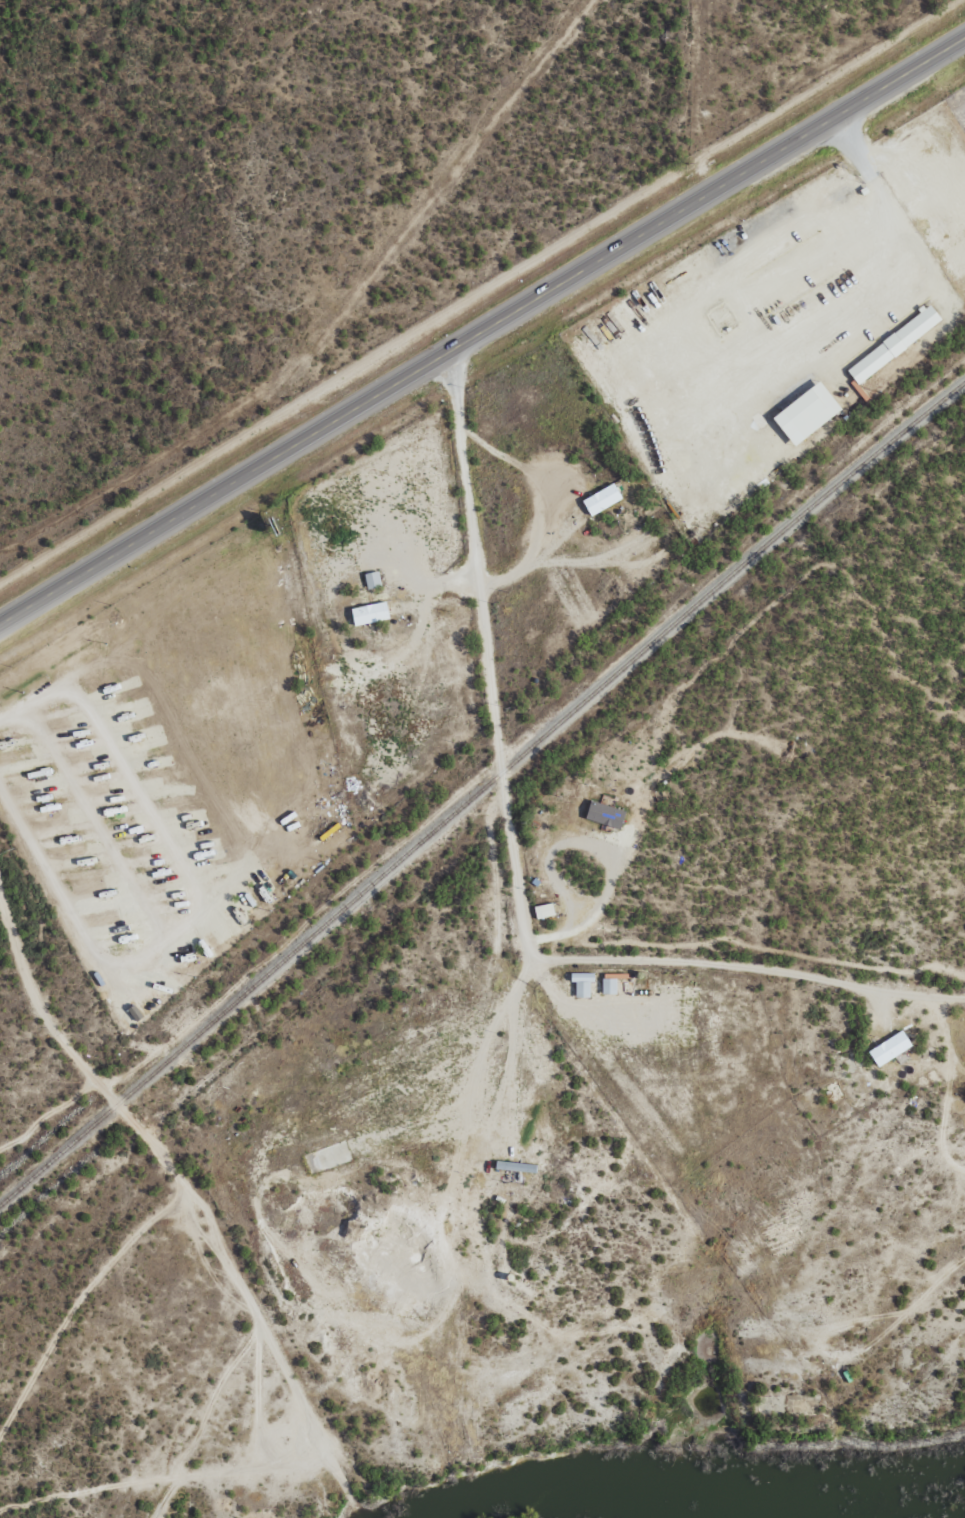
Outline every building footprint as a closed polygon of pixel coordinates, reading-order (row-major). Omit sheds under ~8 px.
[(845,370),(856,385),(943,321),(930,304),(923,309),(925,312),(845,370)] [(794,446),(842,411),(820,382),(773,417),(794,446)] [(583,500),(591,516),(622,500),(614,484),(583,500)] [(364,575),(368,590),(381,587),(378,572),(364,575)] [(351,609),(355,627),(390,619),(386,602),(351,609)] [(586,819),(620,830),(626,812),(591,801),(586,819)] [(534,908),(537,920),(555,916),(552,903),(534,908)] [(595,974),(572,974),(571,982),(576,982),(576,998),(590,998),(590,982),(595,982),(595,974)] [(602,995),(617,994),(617,979),(602,980),(602,995)] [(878,1067),(912,1047),(902,1032),(869,1052),(878,1067)] [(537,1166),(497,1161),(496,1169),(536,1175),(537,1166)]
